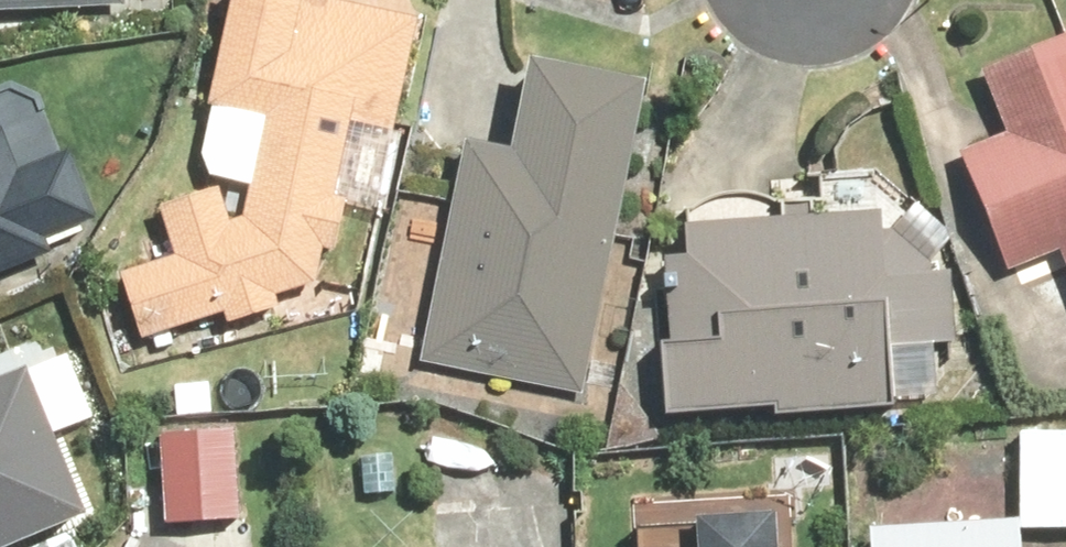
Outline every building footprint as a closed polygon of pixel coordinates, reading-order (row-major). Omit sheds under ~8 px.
[(119,8),(119,0),(0,0),(0,14),(119,8)] [(313,0),(220,0),(199,108),(205,109),(195,158),(202,179),(243,187),(237,219),(223,222),(212,189),(152,208),(165,258),(114,276),(135,342),(217,315),(221,327),(274,310),(270,298),(311,285),(318,250),(332,253),(339,200),(329,200),(341,124),(391,133),(410,19),(313,0)] [(973,70),(1000,132),(950,153),(1001,274),(1053,252),(1065,283),(1065,32),(973,70)] [(453,145),(413,366),(577,395),(633,83),(514,61),(497,152),(453,145)] [(46,255),(41,241),(91,221),(63,150),(12,171),(0,140),(0,273),(46,255)] [(765,418),(888,409),(884,350),(929,348),(929,345),(948,345),(944,272),(928,272),(927,262),(946,241),(911,202),(885,232),(874,233),(873,214),(673,228),(675,258),(655,259),(661,343),(649,344),(654,418),(764,410),(765,418)] [(74,520),(42,440),(88,421),(61,354),(0,379),(0,546),(6,546),(74,520)] [(154,436),(159,526),(234,523),(230,432),(154,436)] [(1013,433),(1013,532),(1065,531),(1065,433),(1013,433)] [(772,516),(679,520),(680,546),(774,546),(772,516)] [(856,546),(1004,546),(1003,524),(856,533),(856,546)]
